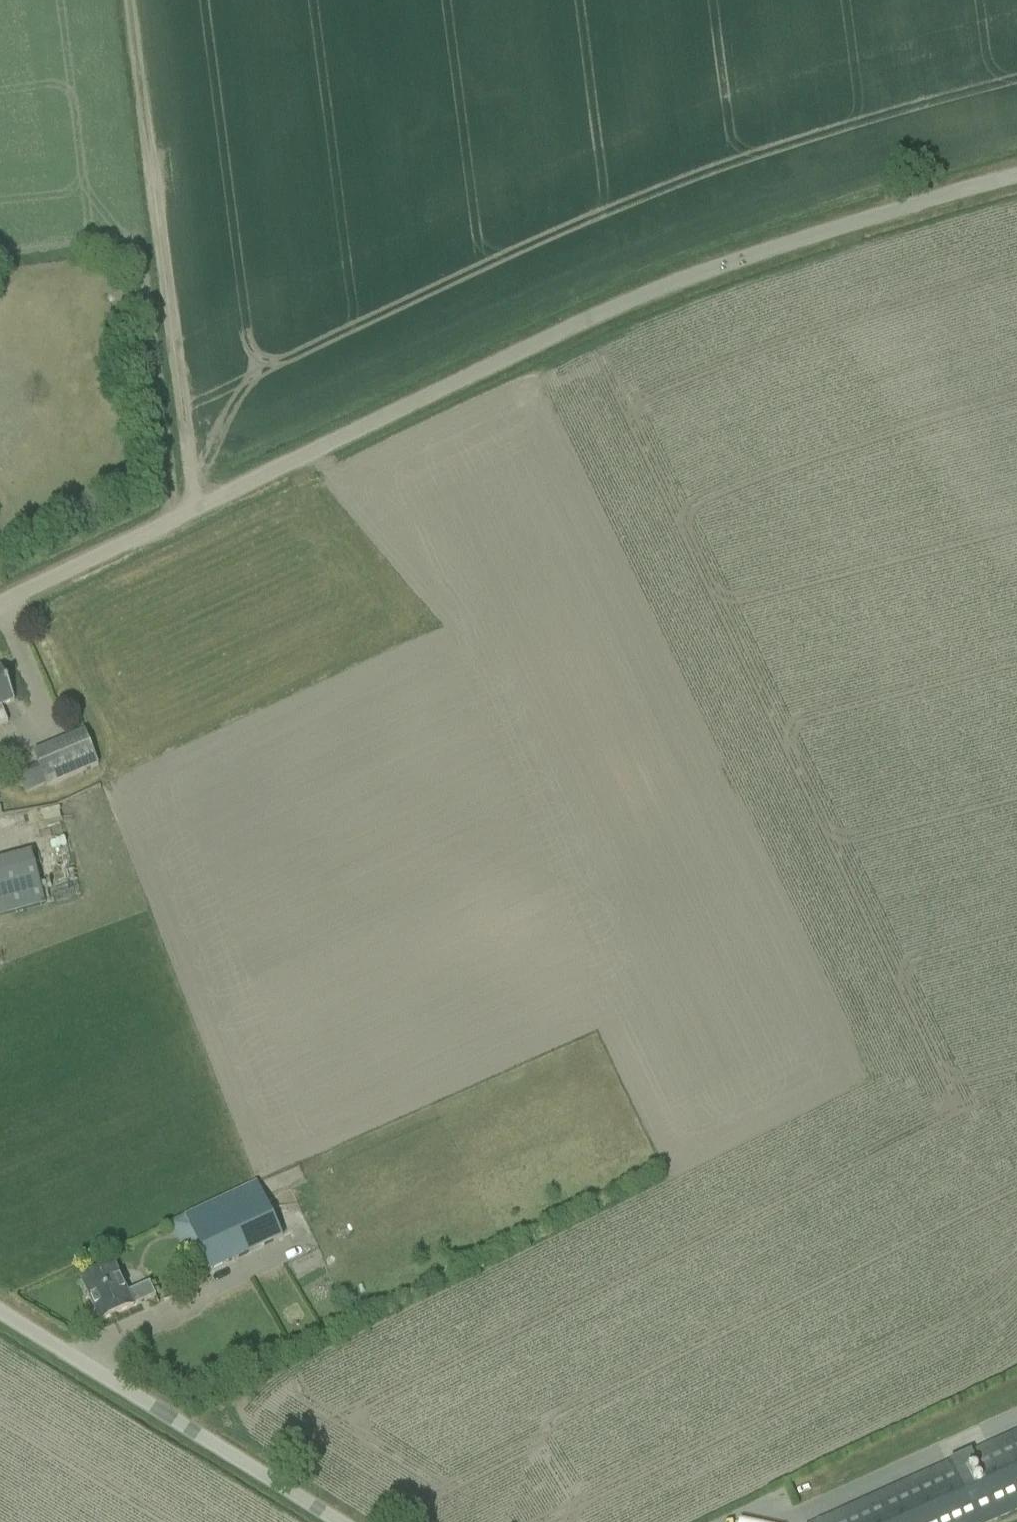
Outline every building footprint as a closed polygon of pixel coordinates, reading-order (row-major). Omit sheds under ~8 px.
[(0,670),(0,727),(7,724),(0,708),(13,702),(0,670)] [(45,789),(91,769),(98,766),(83,732),(31,753),(45,789)] [(256,1183),(184,1217),(209,1272),(281,1237),(256,1183)] [(126,1294),(114,1267),(81,1283),(100,1323),(155,1297),(149,1283),(126,1294)] [(815,1521),(992,1521),(1016,1511),(1016,1431),(815,1521)]
